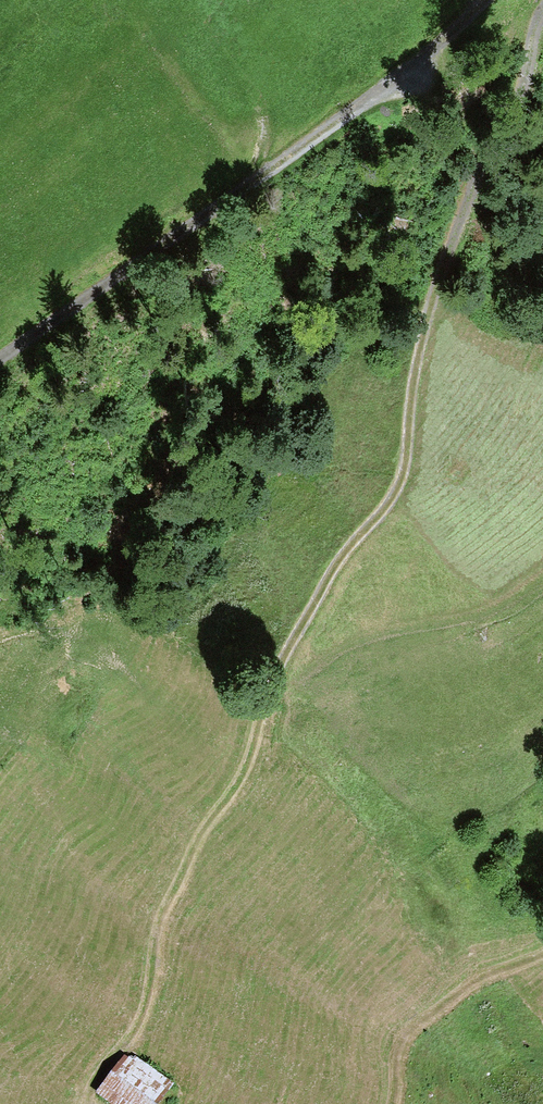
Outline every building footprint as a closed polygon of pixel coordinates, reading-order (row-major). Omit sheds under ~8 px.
[(175,1086),(128,1048),(94,1091),(111,1103),(161,1103),(175,1086)]
